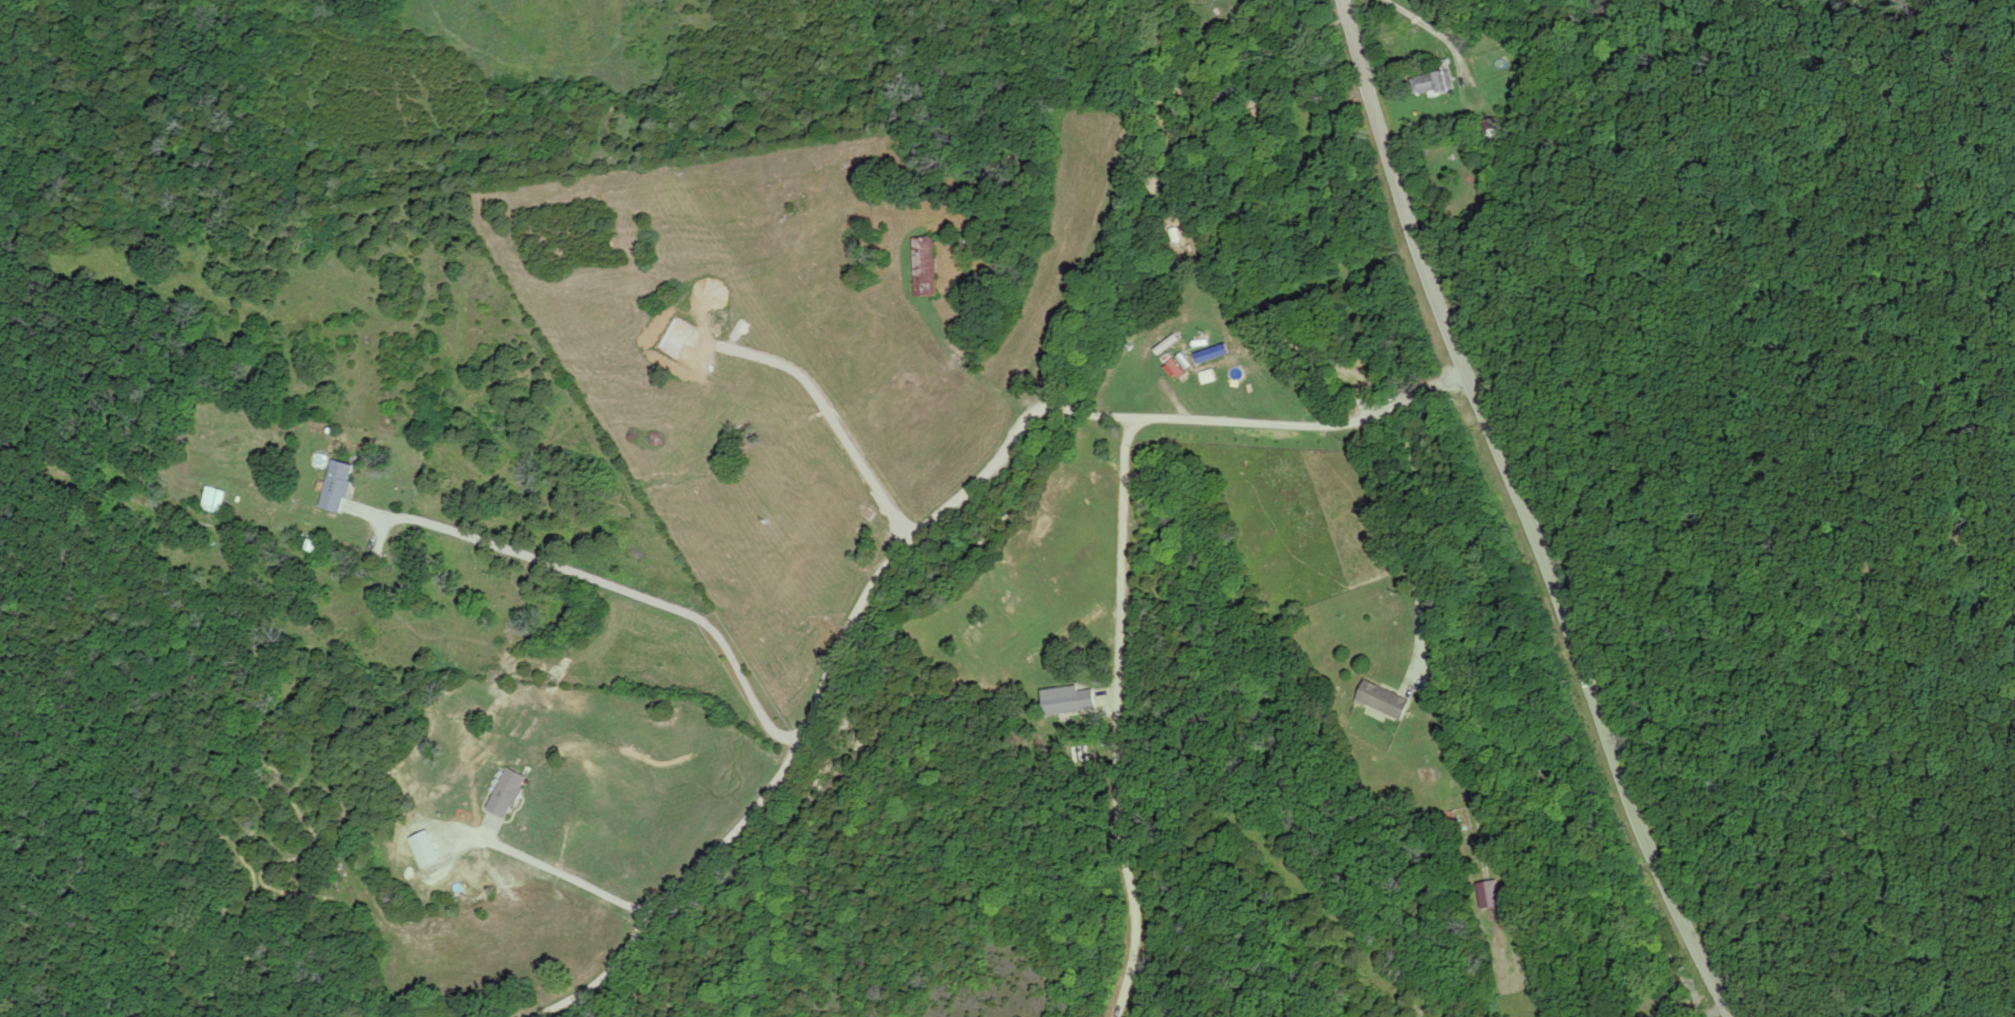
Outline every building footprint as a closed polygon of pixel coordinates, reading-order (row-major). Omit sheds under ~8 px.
[(1483,47),(1500,40),(1497,34),(1481,42),(1483,47)] [(1413,93),(1449,87),(1446,70),(1410,76),(1413,93)] [(1488,139),(1502,136),(1496,116),(1483,120),(1488,139)] [(937,295),(937,236),(914,236),(914,295),(937,295)] [(1215,380),(1211,370),(1200,373),(1203,384),(1215,380)] [(320,505),(342,511),(355,466),(333,459),(320,505)] [(226,504),(226,488),(204,488),(204,504),(226,504)] [(1410,697),(1363,681),(1356,703),(1403,718),(1410,697)] [(1094,688),(1078,690),(1078,685),(1042,689),(1045,717),(1096,711),(1094,688)] [(507,820),(530,779),(509,767),(486,809),(507,820)] [(410,838),(424,868),(442,860),(427,830),(410,838)] [(1481,909),(1500,906),(1496,880),(1477,883),(1481,909)]
